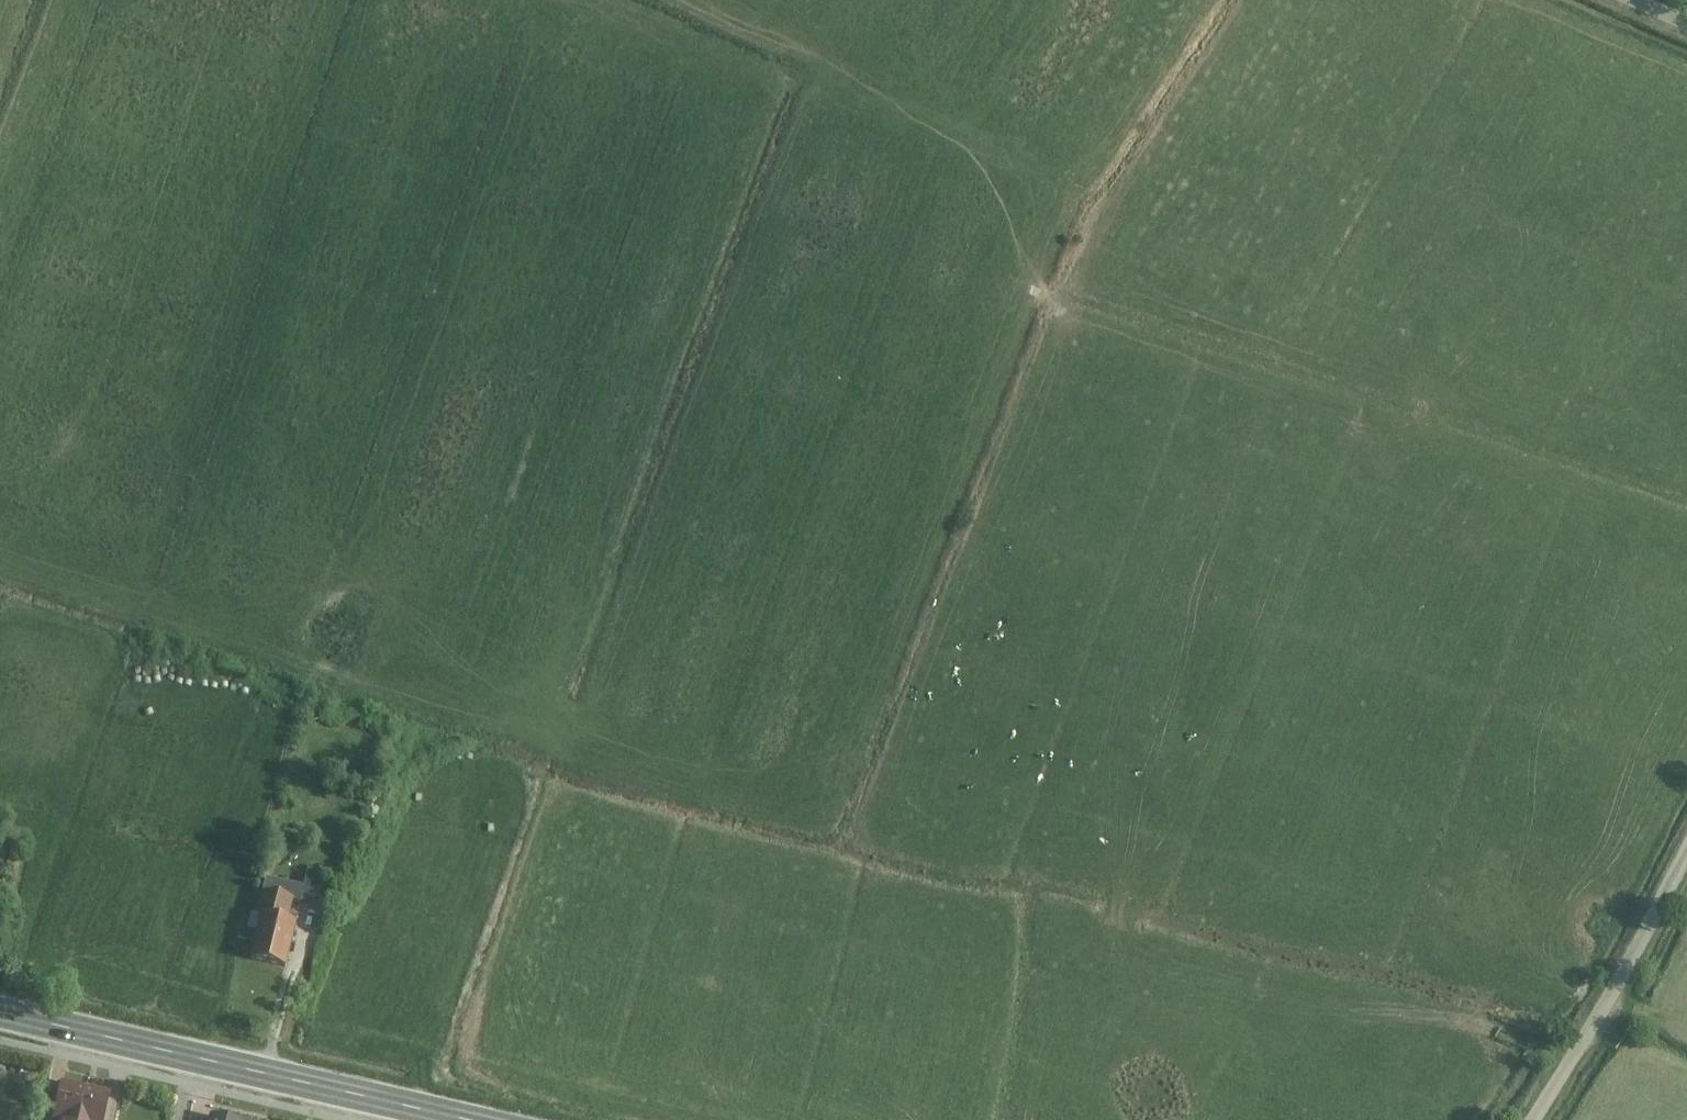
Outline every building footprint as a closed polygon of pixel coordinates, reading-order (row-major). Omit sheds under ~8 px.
[(261,960),(296,969),(307,925),(297,922),(303,901),(278,895),(261,960)] [(53,1082),(45,1116),(60,1119),(102,1119),(108,1096),(53,1082)]
